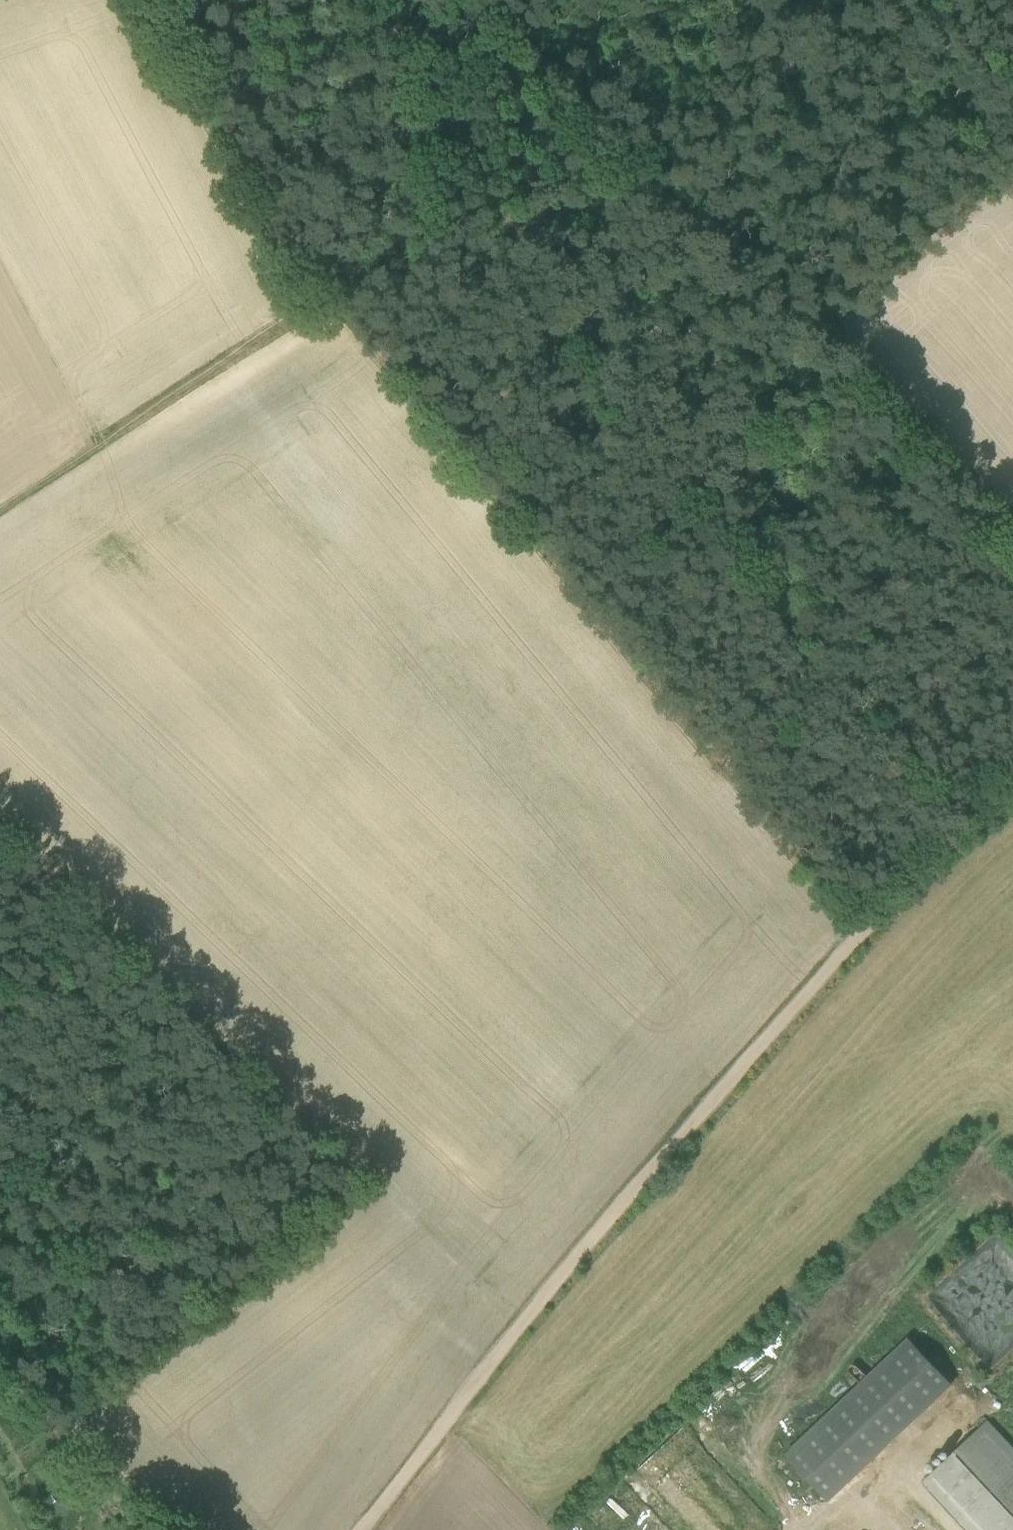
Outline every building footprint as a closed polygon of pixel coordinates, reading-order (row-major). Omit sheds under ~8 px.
[(842,1400),(886,1446),(952,1384),(908,1337),(842,1400)] [(969,1529),(1012,1529),(1012,1449),(987,1421),(923,1481),(969,1529)]
